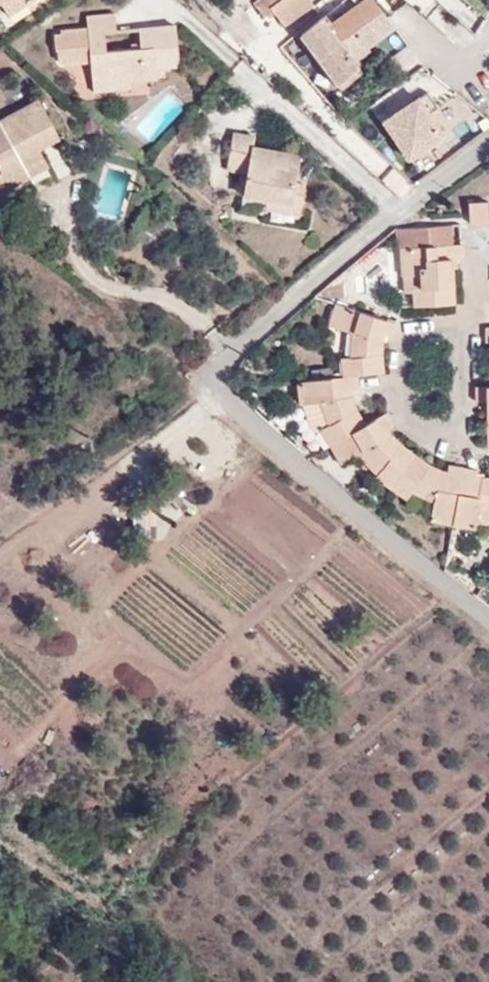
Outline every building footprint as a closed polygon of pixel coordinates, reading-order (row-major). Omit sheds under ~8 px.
[(9,15),(31,0),(0,0),(9,15)] [(255,5),(266,17),(271,12),(285,28),(313,6),(309,0),(260,0),(255,5)] [(324,19),(298,40),(339,93),(364,73),(356,60),(396,29),(373,0),(364,0),(350,11),(344,4),(324,19)] [(87,25),(88,38),(92,76),(107,75),(107,82),(129,80),(165,77),(164,66),(179,65),(176,24),(138,28),(140,47),(106,50),(105,31),(116,30),(115,12),(86,14),(87,25)] [(94,92),(130,88),(129,80),(107,82),(107,75),(92,76),(94,92)] [(29,175),(24,166),(43,156),(39,147),(59,137),(39,99),(0,120),(0,191),(29,175)] [(248,168),(244,194),(267,199),(301,205),(305,184),(295,182),(301,154),(277,150),(275,159),(269,157),(270,149),(254,146),(255,136),(234,132),(228,164),(248,168)] [(29,175),(48,166),(43,156),(24,166),(29,175)] [(266,208),(300,214),(301,205),(267,199),(266,208)] [(470,223),(488,221),(487,201),(469,202),(470,223)] [(450,245),(449,225),(400,227),(401,247),(450,245)] [(403,293),(413,293),(413,306),(452,304),(450,265),(445,266),(444,260),(450,260),(461,259),(460,244),(450,245),(401,247),(403,293)] [(391,336),(395,322),(335,303),(329,325),(351,332),(349,356),(342,357),(343,372),(343,376),(355,375),(382,372),(380,356),(380,347),(381,341),(375,339),(377,332),(383,333),(383,334),(391,336)] [(328,424),(320,428),(330,445),(365,424),(359,415),(354,407),(351,396),(345,396),(345,390),(351,390),(357,389),(355,375),(343,376),(312,380),(297,381),(300,403),(319,401),(328,424)] [(475,387),(475,401),(486,401),(488,401),(488,387),(475,387)] [(376,474),(374,476),(390,488),(413,454),(403,448),(388,435),(383,438),(380,434),(384,431),(392,426),(384,413),(365,424),(330,445),(342,464),(357,454),(376,474)] [(434,503),(430,520),(452,524),(462,467),(449,465),(447,472),(446,477),(439,476),(441,471),(428,465),(413,454),(390,488),(406,499),(411,492),(434,503)] [(462,467),(452,524),(474,528),(475,524),(488,523),(488,477),(481,478),(481,484),(475,483),(476,477),(477,470),(462,467)]
